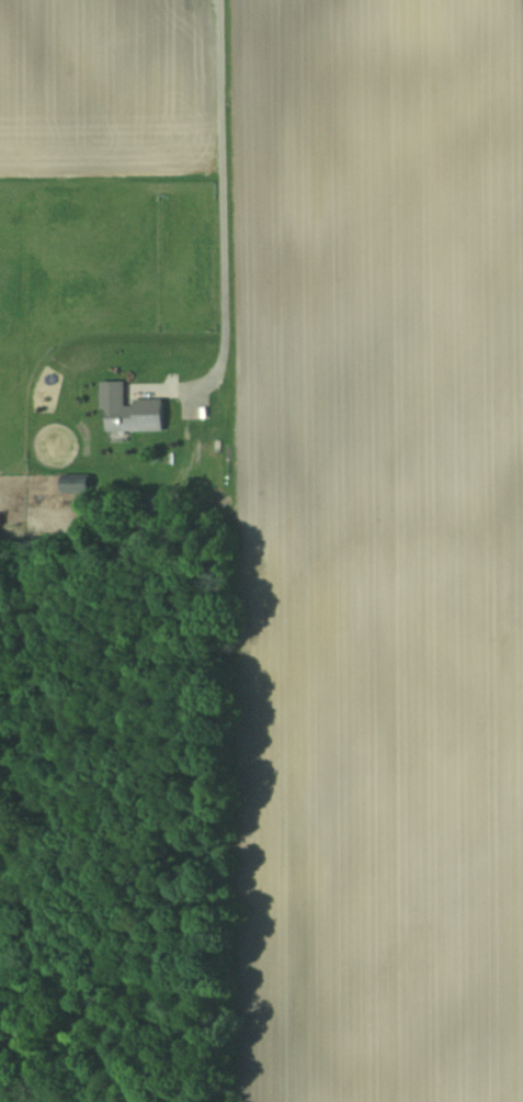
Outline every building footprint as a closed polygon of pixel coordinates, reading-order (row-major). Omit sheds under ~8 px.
[(162,431),(162,401),(125,401),(125,382),(101,382),(101,411),(107,411),(107,431),(162,431)] [(61,494),(89,494),(89,479),(61,479),(61,494)]
